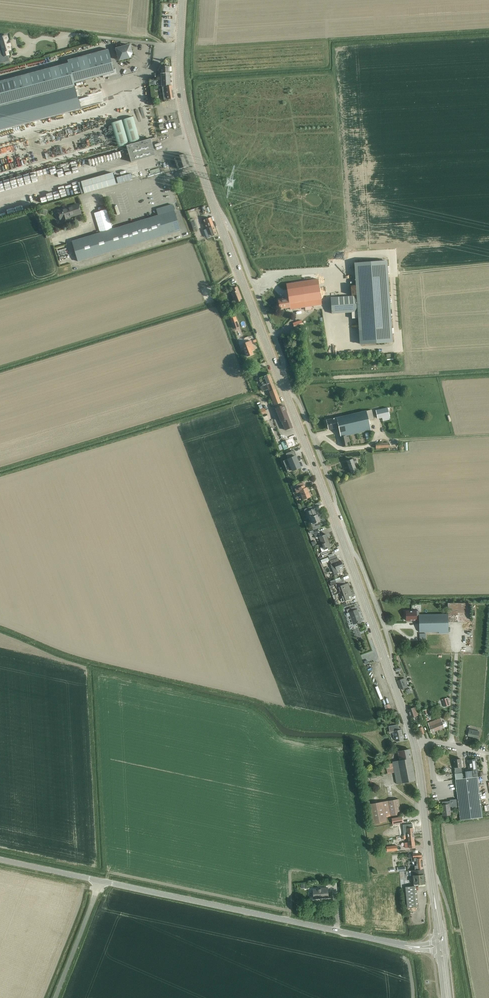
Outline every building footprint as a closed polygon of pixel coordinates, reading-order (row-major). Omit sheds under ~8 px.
[(0,35),(0,62),(1,63),(9,61),(7,56),(10,55),(9,51),(11,50),(7,34),(0,35)] [(131,57),(132,55),(131,54),(132,53),(131,52),(130,45),(116,49),(119,60),(128,58),(129,57),(130,56),(131,57)] [(0,81),(0,106),(75,86),(74,83),(115,72),(109,49),(67,60),(68,63),(0,81)] [(162,86),(171,86),(170,66),(161,66),(161,86),(162,86)] [(171,86),(162,86),(162,87),(164,100),(174,98),(172,85),(171,86)] [(57,127),(125,108),(121,97),(54,116),(57,127)] [(122,120),(130,145),(141,142),(133,116),(122,120)] [(111,123),(118,148),(127,146),(129,145),(122,120),(111,123)] [(127,146),(131,162),(156,155),(151,139),(141,142),(130,145),(129,145),(127,146)] [(178,169),(189,165),(185,154),(174,158),(178,169)] [(81,182),(84,194),(103,189),(116,185),(113,173),(81,182)] [(116,178),(118,184),(132,180),(131,174),(116,178)] [(194,193),(189,181),(184,183),(187,190),(188,190),(190,195),(194,193)] [(200,194),(200,193),(194,194),(195,199),(196,198),(199,206),(207,203),(203,193),(200,194)] [(75,215),(81,213),(78,204),(58,211),(59,214),(58,215),(59,218),(60,218),(60,220),(61,219),(62,222),(70,219),(69,216),(74,214),(75,215)] [(78,262),(180,231),(172,204),(156,209),(158,215),(115,228),(71,241),(78,262)] [(205,220),(204,220),(205,223),(206,228),(207,229),(210,237),(212,236),(217,234),(214,226),(210,218),(205,220)] [(356,296),(331,298),(332,313),(351,312),(352,317),(356,317),(358,344),(389,343),(384,261),(354,263),(356,296)] [(290,309),(322,304),(318,279),(286,284),(288,298),(278,299),(279,304),(278,304),(278,308),(279,308),(280,309),(289,307),(290,309)] [(234,303),(240,301),(240,300),(242,299),(237,287),(232,289),(235,298),(232,299),(234,303)] [(235,315),(229,317),(232,326),(238,324),(235,315)] [(294,329),(303,326),(302,321),(292,324),(294,329)] [(252,351),(254,349),(251,341),(243,344),(244,347),(243,347),(247,357),(253,354),(252,351)] [(281,403),(273,384),(269,374),(259,377),(260,379),(259,380),(260,383),(261,383),(262,386),(263,385),(265,390),(268,389),(272,401),(270,402),(272,406),(281,403)] [(292,427),(286,412),(284,405),(276,408),(279,416),(280,415),(285,430),(292,427)] [(379,410),(375,410),(376,412),(377,418),(382,417),(389,416),(390,416),(390,415),(389,413),(392,412),(391,407),(388,408),(379,410)] [(374,419),(372,410),(366,411),(342,416),(326,420),(328,430),(338,427),(343,446),(348,445),(348,443),(350,443),(349,436),(346,437),(346,435),(370,430),(368,420),(374,419)] [(293,437),(282,441),(285,449),(296,444),(293,437)] [(287,460),(283,461),(285,467),(289,465),(292,471),(301,467),(296,455),(294,451),(286,454),(288,459),(287,459),(287,460)] [(357,462),(355,459),(352,460),(352,459),(347,461),(351,473),(356,471),(354,463),(357,462)] [(297,488),(295,489),(296,493),(299,492),(300,492),(303,500),(310,497),(307,488),(305,488),(304,485),(303,482),(295,485),(297,488)] [(311,510),(310,507),(304,509),(305,513),(304,513),(306,519),(309,518),(310,518),(313,524),(320,521),(315,508),(311,510)] [(322,543),(330,541),(328,537),(327,538),(326,535),(322,536),(322,535),(320,535),(318,529),(313,530),(316,539),(317,538),(318,541),(321,540),(322,543)] [(330,541),(322,543),(323,547),(321,548),(322,552),(321,552),(321,553),(318,554),(320,559),(323,558),(328,556),(328,555),(326,550),(325,551),(325,550),(331,547),(329,544),(331,543),(330,541)] [(338,563),(336,559),(330,561),(331,565),(332,565),(334,564),(334,565),(332,566),(335,574),(338,573),(337,570),(344,567),(342,561),(338,563)] [(340,593),(351,589),(348,583),(344,585),(342,579),(336,581),(330,583),(331,586),(336,584),(337,588),(338,587),(340,593)] [(351,589),(340,593),(342,599),(341,599),(342,602),(351,599),(350,596),(353,595),(351,589)] [(470,622),(470,604),(448,604),(448,614),(442,614),(421,614),(419,614),(419,615),(419,611),(416,611),(406,611),(406,621),(417,620),(419,620),(419,632),(439,632),(439,633),(448,633),(448,622),(470,622)] [(355,610),(354,607),(347,610),(348,613),(349,613),(354,624),(362,621),(357,609),(355,610)] [(400,689),(401,689),(407,687),(406,682),(407,682),(406,679),(404,678),(397,681),(400,689)] [(448,698),(442,699),(444,707),(450,705),(448,698)] [(411,718),(414,717),(418,716),(415,707),(408,709),(411,718)] [(442,723),(442,721),(441,718),(428,723),(431,733),(444,728),(444,727),(446,727),(447,725),(446,723),(445,722),(442,723)] [(399,728),(398,725),(393,726),(393,727),(388,728),(389,732),(394,731),(396,742),(404,740),(402,730),(401,730),(401,727),(399,728)] [(478,738),(479,731),(470,729),(468,735),(478,738)] [(399,761),(393,762),(394,767),(395,773),(397,784),(409,782),(415,781),(411,758),(410,754),(409,749),(397,751),(399,761)] [(455,774),(456,780),(466,778),(465,774),(462,774),(461,767),(462,767),(461,759),(453,760),(454,768),(455,768),(455,774)] [(477,770),(475,760),(468,761),(469,770),(465,770),(465,774),(466,778),(473,778),(473,777),(471,771),(477,770)] [(456,780),(460,815),(461,820),(482,817),(477,777),(473,778),(456,780)] [(372,824),(387,822),(387,817),(401,814),(398,799),(389,801),(369,804),(372,824)] [(443,816),(451,815),(450,807),(451,807),(450,804),(453,803),(453,801),(442,802),(443,805),(442,805),(443,816)] [(415,870),(423,869),(422,858),(422,859),(421,853),(413,854),(414,858),(411,858),(412,862),(414,862),(415,870)] [(423,869),(415,870),(411,871),(411,876),(413,876),(414,886),(418,885),(418,884),(425,883),(423,869)] [(408,908),(418,907),(416,886),(406,887),(408,908)] [(314,899),(329,898),(328,888),(321,888),(321,889),(313,890),(314,899)]
